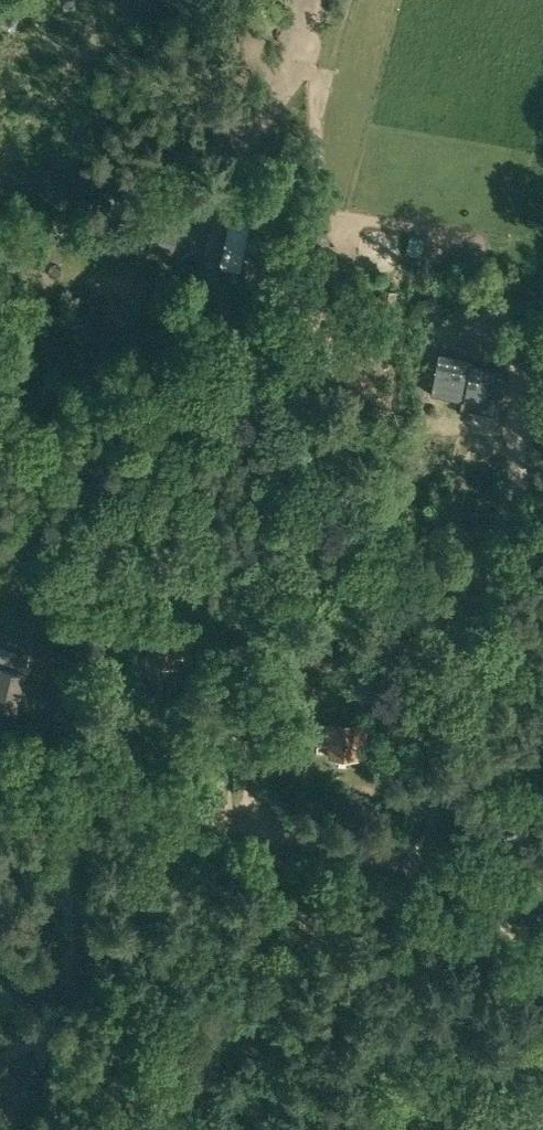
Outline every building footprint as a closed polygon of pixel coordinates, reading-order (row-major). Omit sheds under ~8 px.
[(150,246),(200,256),(209,214),(193,211),(190,213),(189,221),(170,217),(172,210),(147,205),(143,225),(153,227),(150,246)] [(246,228),(249,213),(235,211),(235,209),(231,209),(220,265),(239,269),(248,228),(246,228)] [(409,235),(406,253),(420,256),(424,238),(409,235)] [(475,369),(440,362),(432,404),(465,410),(464,415),(479,418),(479,421),(496,424),(505,380),(474,374),(475,369)] [(148,660),(175,667),(179,651),(185,653),(190,635),(157,627),(148,660)] [(15,706),(27,655),(0,649),(0,702),(15,706)] [(330,756),(356,757),(357,740),(366,741),(367,726),(358,725),(358,722),(332,720),(330,756)]
